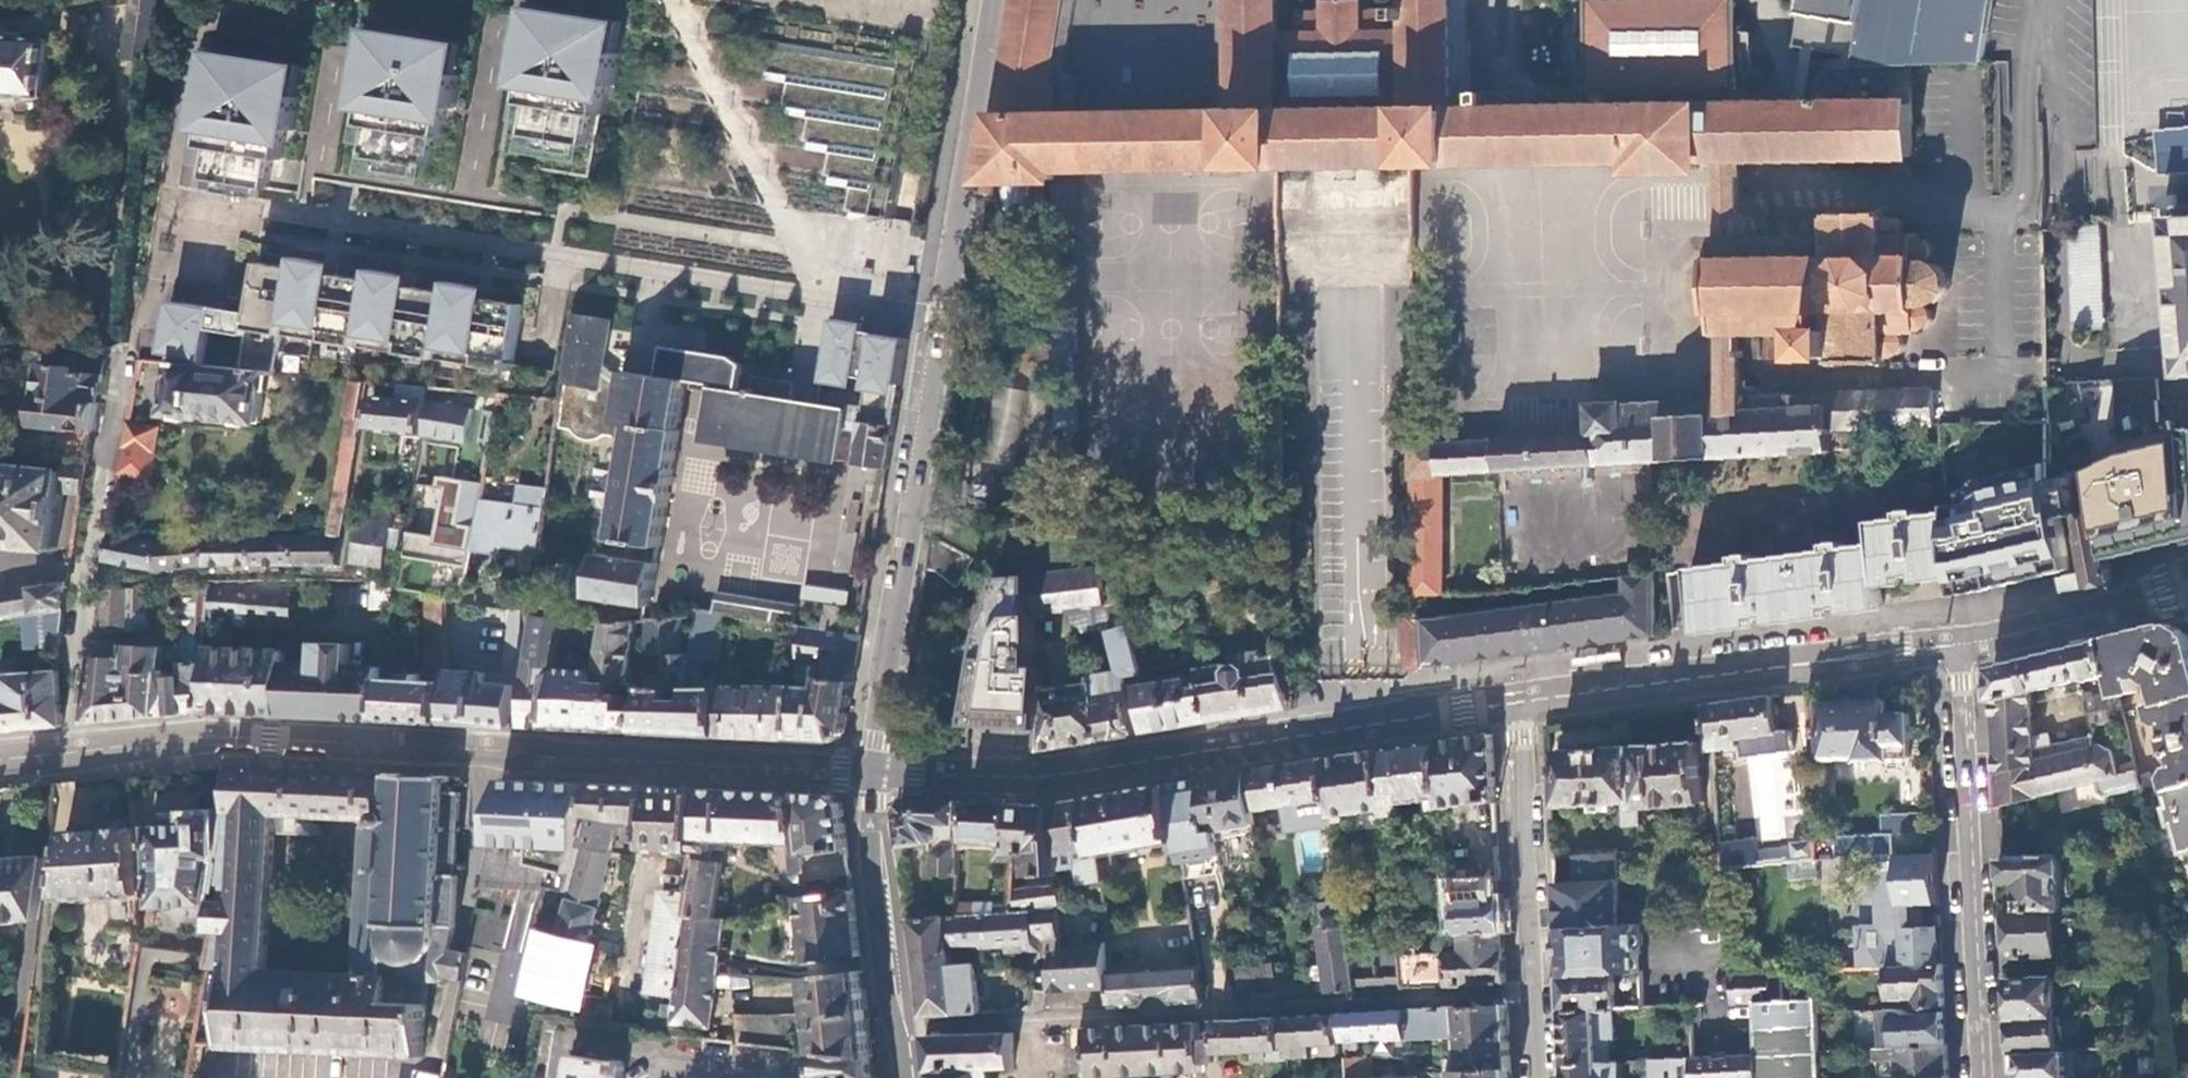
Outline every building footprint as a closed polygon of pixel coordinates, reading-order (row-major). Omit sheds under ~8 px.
[(126,58),(152,61),(158,0),(133,0),(126,58)] [(1715,333),(1715,336),(1725,336),(1726,398),(1593,406),(1594,429),(1582,429),(1582,435),(1407,447),(1409,480),(1444,476),(1649,463),(1771,455),(1771,458),(1776,458),(1775,454),(1797,453),(1798,457),(1803,456),(1803,453),(1832,451),(1831,428),(1857,427),(1910,425),(1908,390),(1828,393),(1829,405),(1816,406),(1815,394),(1791,394),(1743,397),(1743,357),(1761,357),(1762,332),(1781,332),(1781,336),(1785,335),(1785,332),(1809,332),(1809,336),(1813,336),(1813,351),(1811,351),(1811,355),(1813,355),(1813,357),(1815,357),(1815,359),(1819,359),(1819,358),(1838,358),(1838,360),(1841,360),(1841,365),(1845,365),(1845,361),(1885,360),(1885,364),(1891,364),(1891,358),(1895,358),(1895,353),(1898,353),(1902,352),(1905,348),(1906,346),(1907,341),(1907,339),(1905,335),(1903,333),(1901,332),(1901,329),(1918,329),(1918,332),(1924,332),(1924,328),(1926,327),(1929,326),(1931,324),(1933,321),(1934,317),(1935,315),(1934,312),(1934,309),(1933,308),(1931,305),(1929,304),(1935,303),(1938,301),(1942,299),(1946,295),(1948,292),(1950,288),(1951,284),(1951,281),(1949,273),(1946,268),(1944,266),(1940,263),(1936,261),(1932,260),(1927,260),(1930,258),(1932,257),(1934,253),(1935,251),(1935,250),(1934,245),(1932,242),(1931,241),(1930,240),(1927,238),(1923,238),(1922,238),(1921,232),(1917,232),(1918,236),(1902,236),(1904,233),(1905,230),(1904,224),(1901,220),(1899,219),(1896,218),(1892,218),(1892,215),(1888,215),(1888,209),(1884,209),(1884,213),(1843,214),(1843,209),(1839,209),(1839,216),(1834,216),(1835,220),(1839,220),(1840,234),(1837,234),(1837,238),(1813,238),(1813,234),(1808,234),(1808,238),(1784,238),(1784,235),(1780,235),(1780,238),(1758,239),(1760,236),(1761,232),(1761,228),(1761,225),(1760,223),(1759,220),(1755,217),(1753,216),(1747,214),(1741,215),(1740,159),(1915,155),(1913,66),(1853,69),(1815,70),(1816,105),(1739,106),(1739,101),(1722,101),(1722,106),(1608,108),(1608,103),(1592,104),(1592,108),(1492,109),(1492,106),(1476,106),(1476,110),(1468,110),(1453,110),(1452,0),(1395,0),(1395,9),(1394,28),(1390,28),(1389,21),(1389,9),(1360,8),(1359,0),(1319,0),(1318,0),(1318,11),(1299,10),(1299,31),(1276,30),(1276,0),(1235,0),(1237,114),(1222,115),(1216,115),(1216,110),(1199,110),(1200,115),(1101,116),(1101,112),(1085,112),(1085,116),(1074,117),(1058,117),(1058,86),(1050,86),(1063,0),(1014,0),(995,114),(992,115),(981,187),(985,187),(982,196),(999,193),(1000,186),(1047,186),(1048,180),(1054,180),(1054,175),(1079,174),(1275,170),(1412,171),(1615,163),(1615,174),(1701,170),(1701,168),(1722,168),(1723,235),(1714,235),(1714,240),(1711,240),(1711,245),(1714,245),(1714,261),(1710,261),(1710,266),(1715,266),(1715,306),(1711,307),(1711,311),(1715,311),(1715,327),(1713,328),(1713,332),(1715,333)] [(1050,86),(1058,86),(1058,117),(1074,117),(1075,77),(1065,70),(1076,0),(1063,0),(1050,86)] [(1222,115),(1237,114),(1235,0),(1220,0),(1222,115)] [(1468,110),(1467,0),(1452,0),(1453,110),(1468,110)] [(1586,4),(1656,3),(1658,82),(1587,83),(1587,90),(1737,88),(1736,81),(1671,82),(1669,3),(1734,2),(1734,0),(1586,0),(1586,4)] [(1856,56),(1864,0),(1793,0),(1791,15),(1798,16),(1793,46),(1856,56)] [(1856,56),(1853,69),(1913,66),(1981,63),(1991,0),(1864,0),(1856,56)] [(1734,2),(1669,3),(1671,82),(1736,81),(1736,76),(1735,31),(1734,2)] [(1656,3),(1586,4),(1587,83),(1658,82),(1656,3)] [(538,39),(543,9),(530,7),(525,37),(538,39)] [(609,51),(614,21),(543,9),(538,39),(525,37),(520,72),(527,74),(522,103),(530,105),(525,135),(538,137),(577,144),(589,146),(594,115),(603,116),(608,86),(616,87),(621,53),(609,51)] [(941,131),(909,126),(923,40),(743,11),(739,36),(746,37),(745,45),(765,48),(761,71),(768,72),(767,80),(787,83),(783,106),(790,107),(789,115),(809,118),(805,141),(812,142),(811,150),(831,153),(827,176),(834,177),(833,185),(853,188),(849,211),(856,212),(855,220),(875,223),(876,217),(894,219),(905,150),(915,151),(912,169),(934,173),(941,131)] [(609,51),(621,53),(626,23),(614,21),(609,51)] [(379,60),(384,30),(371,28),(366,58),(379,60)] [(46,98),(50,39),(22,37),(22,31),(2,30),(1,36),(0,36),(0,96),(21,98),(21,96),(46,98)] [(450,72),(455,41),(384,30),(379,60),(366,58),(360,93),(368,94),(363,124),(371,125),(366,156),(379,158),(417,165),(430,167),(435,136),(443,137),(448,107),(456,108),(462,74),(450,72)] [(1750,31),(1735,31),(1736,76),(1752,76),(1750,31)] [(450,72),(462,74),(467,43),(455,41),(450,72)] [(219,81),(224,50),(211,48),(206,79),(219,81)] [(290,93),(295,62),(224,50),(219,81),(206,79),(200,114),(208,115),(203,145),(211,146),(206,177),(219,179),(258,185),(270,187),(275,157),(283,158),(288,127),(296,129),(302,95),(290,93)] [(290,93),(302,95),(307,64),(295,62),(290,93)] [(2154,131),(2156,175),(2187,173),(2187,128),(2154,131)] [(577,144),(538,137),(536,147),(575,154),(577,144)] [(797,163),(797,148),(777,148),(777,163),(797,163)] [(417,165),(379,158),(377,168),(416,175),(417,165)] [(258,185),(219,179),(217,189),(256,195),(258,185)] [(2178,211),(2179,218),(2153,220),(2169,378),(2187,376),(2187,210),(2178,211)] [(2070,228),(2075,329),(2104,328),(2100,226),(2070,228)] [(296,257),(295,267),(259,261),(252,311),(220,306),(173,299),(165,352),(175,353),(174,363),(207,366),(207,357),(212,328),(247,334),(248,328),(515,370),(525,302),(489,297),(490,288),(470,285),(450,282),(448,290),(414,284),(415,276),(391,272),(372,269),(370,278),(336,273),(338,264),(330,263),(296,257)] [(1416,298),(1416,319),(1425,319),(1424,298),(1416,298)] [(823,382),(855,387),(865,318),(833,313),(823,382)] [(625,394),(627,379),(606,362),(613,320),(575,314),(562,384),(625,394)] [(877,322),(863,408),(850,406),(849,410),(849,411),(848,419),(894,426),(910,328),(877,322)] [(1781,332),(1762,332),(1761,357),(1813,357),(1813,355),(1811,355),(1811,351),(1813,351),(1813,336),(1809,336),(1809,332),(1785,332),(1785,335),(1781,336),(1781,332)] [(658,376),(740,388),(743,362),(732,357),(662,346),(658,376)] [(100,394),(106,358),(42,351),(38,395),(37,395),(33,425),(56,428),(51,460),(64,461),(89,464),(100,394)] [(174,363),(169,415),(262,424),(267,371),(207,366),(174,363)] [(793,401),(797,383),(755,377),(752,395),(740,394),(740,388),(658,376),(628,372),(627,379),(625,394),(562,384),(556,429),(572,431),(575,436),(579,439),(585,441),(591,441),(596,440),(602,438),(604,436),(617,438),(620,423),(633,425),(626,463),(611,460),(606,496),(621,499),(615,540),(616,540),(614,555),(600,553),(594,596),(653,605),(661,562),(659,562),(662,546),(663,547),(670,501),(671,501),(675,477),(674,477),(681,430),(680,430),(687,386),(715,390),(706,439),(842,461),(842,459),(855,461),(855,465),(887,470),(894,426),(848,419),(849,411),(849,410),(793,401)] [(2093,473),(2100,513),(2107,560),(2125,555),(2159,546),(2167,544),(2163,529),(2187,523),(2187,396),(2159,398),(2157,377),(2114,380),(2117,448),(2093,473)] [(355,380),(330,537),(343,538),(367,381),(355,380)] [(430,387),(404,384),(402,398),(375,395),(371,428),(387,429),(423,433),(430,387)] [(1030,392),(996,385),(981,461),(1016,467),(1030,392)] [(1908,390),(1910,425),(1936,424),(1934,389),(1908,390)] [(152,478),(159,429),(130,424),(122,473),(152,478)] [(1857,448),(1857,427),(1831,428),(1832,451),(1857,448)] [(83,502),(89,464),(64,461),(63,472),(0,465),(0,545),(56,550),(61,500),(83,502)] [(1957,571),(1960,596),(1982,592),(2059,572),(2074,568),(2066,518),(2075,517),(2100,513),(2093,473),(2092,471),(2055,479),(2053,461),(1984,479),(1965,494),(1967,504),(1949,507),(1949,511),(1957,571)] [(1444,594),(1444,476),(1409,480),(1406,595),(1417,595),(1444,594)] [(484,481),(482,499),(518,504),(521,486),(484,481)] [(518,504),(482,499),(473,551),(496,554),(498,546),(541,552),(549,489),(521,486),(518,504)] [(407,526),(408,521),(401,519),(402,513),(386,510),(367,507),(357,562),(387,567),(395,524),(407,526)] [(1957,571),(1949,511),(1921,515),(1919,509),(1902,512),(1902,518),(1872,522),(1875,542),(1846,547),(1845,540),(1827,543),(1828,550),(1754,560),(1753,554),(1734,556),(1735,563),(1691,568),(1698,626),(1713,624),(1796,613),(1883,601),(1880,579),(1906,576),(1957,571)] [(2088,588),(2111,583),(2108,566),(2107,560),(2100,513),(2075,517),(2085,572),(2060,577),(2059,577),(2060,582),(2062,594),(2088,588)] [(2163,529),(2167,544),(2187,539),(2187,523),(2163,529)] [(159,537),(112,532),(110,544),(106,568),(157,572),(159,537)] [(178,535),(159,537),(157,572),(206,560),(207,532),(178,535)] [(253,563),(254,535),(230,533),(207,532),(206,560),(253,563)] [(297,564),(298,536),(270,535),(254,535),(253,563),(297,564)] [(343,538),(330,537),(316,537),(298,536),(297,564),(340,566),(344,538),(343,538)] [(1101,605),(1092,566),(1029,574),(1032,599),(1034,616),(1070,610),(1100,606),(1101,605)] [(539,568),(537,582),(551,583),(553,570),(539,568)] [(1657,629),(1653,572),(1622,576),(1623,593),(1416,620),(1420,670),(1658,637),(1657,629)] [(1006,728),(1037,728),(1042,693),(1043,665),(1035,666),(1029,574),(988,580),(981,611),(970,636),(955,728),(969,728),(1006,728)] [(392,606),(393,581),(372,581),(373,606),(392,606)] [(26,614),(66,608),(69,585),(34,590),(33,586),(0,590),(0,617),(26,614)] [(186,651),(167,651),(166,663),(187,666),(187,664),(211,664),(211,649),(209,649),(210,624),(211,588),(211,585),(189,586),(186,651)] [(801,585),(800,599),(845,603),(847,589),(801,585)] [(294,593),(295,587),(211,588),(210,624),(291,630),(294,593)] [(159,589),(103,591),(102,627),(102,633),(148,632),(152,629),(151,599),(159,598),(159,589)] [(720,591),(718,600),(728,602),(729,593),(720,591)] [(407,592),(407,608),(428,607),(427,595),(407,592)] [(725,613),(796,624),(797,613),(764,609),(766,598),(729,593),(728,602),(718,600),(716,611),(725,613)] [(448,657),(447,599),(427,595),(428,607),(428,667),(433,667),(432,681),(422,680),(422,675),(406,674),(406,679),(382,678),(380,720),(419,722),(448,723),(446,670),(449,670),(448,657)] [(764,609),(797,613),(798,614),(799,604),(766,598),(764,609)] [(1125,614),(1122,602),(1108,604),(1112,617),(1125,614)] [(824,629),(844,632),(848,607),(827,604),(824,629)] [(1108,604),(1101,605),(1100,606),(1103,618),(1112,617),(1108,604)] [(1076,636),(1109,627),(1110,632),(1107,633),(1108,637),(1106,642),(1110,654),(1114,657),(1119,673),(1113,674),(1114,686),(1128,683),(1127,678),(1143,677),(1143,672),(1142,669),(1125,614),(1112,617),(1103,618),(1100,606),(1070,610),(1076,636)] [(66,608),(26,614),(27,647),(61,646),(66,608)] [(725,613),(716,611),(696,608),(692,655),(692,662),(708,665),(710,654),(720,656),(725,613)] [(682,655),(682,616),(648,619),(648,656),(668,655),(682,655)] [(551,727),(563,622),(536,617),(524,726),(538,726),(551,727)] [(631,687),(638,622),(638,620),(606,624),(606,630),(602,655),(599,676),(595,675),(590,729),(609,730),(631,731),(638,731),(641,711),(633,711),(625,710),(627,695),(622,695),(623,686),(631,687)] [(1420,670),(1416,620),(1396,624),(1397,678),(1405,677),(1420,670)] [(602,655),(606,630),(563,622),(551,727),(590,729),(595,675),(596,671),(566,669),(569,649),(602,655)] [(2105,639),(2113,671),(2118,690),(2119,695),(2139,690),(2136,678),(2149,675),(2156,681),(2162,701),(2154,703),(2158,719),(2164,723),(2168,722),(2172,734),(2169,735),(2170,737),(2168,737),(2172,752),(2174,751),(2175,754),(2177,753),(2180,765),(2174,767),(2169,776),(2154,780),(2151,773),(2140,775),(2143,787),(2145,796),(2169,789),(2187,784),(2187,634),(2170,623),(2133,632),(2105,639)] [(847,732),(862,635),(844,632),(824,629),(802,625),(799,661),(821,667),(818,691),(806,690),(806,683),(797,683),(797,690),(793,739),(807,740),(836,741),(847,732)] [(490,658),(448,657),(449,670),(446,670),(448,723),(481,724),(512,725),(515,686),(517,686),(522,634),(509,633),(505,673),(489,672),(490,658)] [(2113,671),(2105,639),(2073,647),(2010,662),(1993,666),(1995,698),(2035,690),(2113,671)] [(285,664),(283,716),(317,718),(317,708),(348,710),(347,719),(362,719),(364,666),(349,666),(350,645),(317,643),(316,665),(285,664)] [(95,656),(90,722),(124,720),(160,717),(165,674),(166,663),(167,651),(167,650),(128,646),(127,659),(95,656)] [(285,664),(285,651),(211,649),(211,664),(208,713),(247,715),(283,716),(285,664)] [(1249,717),(1290,710),(1277,658),(1270,659),(1268,651),(1238,656),(1240,666),(1233,667),(1233,664),(1199,670),(1200,677),(1211,723),(1249,717)] [(691,671),(692,662),(692,655),(682,655),(668,655),(668,676),(649,676),(649,697),(641,711),(638,731),(648,732),(682,734),(721,736),(721,685),(690,683),(691,671)] [(165,674),(160,717),(187,715),(208,713),(211,664),(187,664),(187,666),(186,679),(179,679),(179,674),(165,674)] [(364,666),(362,719),(380,720),(382,678),(383,667),(364,666)] [(0,675),(0,731),(19,729),(63,725),(63,724),(58,670),(0,675)] [(690,683),(721,685),(721,674),(691,671),(690,683)] [(1116,739),(1136,736),(1132,707),(1128,683),(1114,686),(1113,674),(1090,677),(1092,684),(1101,741),(1116,739)] [(1176,729),(1211,723),(1200,677),(1139,687),(1142,705),(1147,734),(1176,729)] [(1092,684),(1064,689),(1065,747),(1073,746),(1101,741),(1092,684)] [(753,737),(793,739),(797,690),(721,685),(721,736),(753,737)] [(1064,689),(1042,693),(1037,728),(1035,754),(1065,747),(1064,689)] [(2036,748),(2053,744),(2051,733),(2035,736),(2035,690),(1995,698),(1997,733),(1999,770),(2037,762),(2036,748)] [(2125,718),(2119,695),(2118,690),(2085,698),(2093,727),(2125,718)] [(1796,726),(1794,693),(1751,699),(1708,704),(1712,750),(1742,746),(1740,737),(1778,734),(1777,728),(1796,726)] [(1821,704),(1809,704),(1811,752),(1823,752),(1823,757),(1858,756),(1858,758),(1889,758),(1889,757),(1910,757),(1909,713),(1887,713),(1887,700),(1821,701),(1821,704)] [(1136,736),(1147,734),(1142,705),(1132,707),(1136,736)] [(317,708),(317,718),(327,718),(347,719),(348,710),(317,708)] [(1464,737),(1438,741),(1441,806),(1467,803),(1468,809),(1496,806),(1493,769),(1491,734),(1464,737)] [(2096,782),(2120,776),(2119,767),(2116,750),(2104,744),(2100,745),(2097,734),(2053,744),(2036,748),(2037,762),(1999,770),(2000,805),(2096,782)] [(1441,806),(1438,741),(1406,746),(1381,750),(1386,808),(1387,814),(1397,813),(1402,800),(1424,798),(1433,809),(1442,808),(1441,806)] [(1700,742),(1635,745),(1639,804),(1706,801),(1700,742)] [(1639,804),(1635,745),(1558,749),(1562,803),(1622,800),(1624,824),(1640,823),(1639,804)] [(1386,808),(1381,750),(1353,755),(1326,759),(1335,821),(1351,819),(1350,812),(1386,808)] [(1754,840),(1792,838),(1786,754),(1748,757),(1754,840)] [(1254,811),(1284,806),(1289,831),(1335,823),(1335,821),(1326,759),(1285,765),(1248,771),(1254,811)] [(2137,763),(2119,767),(2120,776),(2139,772),(2137,763)] [(446,975),(455,977),(464,979),(469,952),(461,950),(451,948),(456,926),(459,926),(459,921),(458,921),(460,878),(461,878),(462,875),(458,874),(461,830),(463,831),(463,826),(461,826),(463,791),(455,791),(455,775),(424,774),(316,769),(235,766),(233,804),(209,970),(230,971),(225,1043),(425,1056),(428,979),(445,980),(446,975)] [(1257,837),(1254,811),(1248,771),(1221,776),(1201,779),(1210,832),(1213,831),(1214,837),(1218,836),(1219,840),(1234,838),(1234,841),(1257,837)] [(2120,776),(2096,782),(2099,792),(2106,796),(2143,787),(2140,775),(2139,772),(2120,776)] [(496,825),(483,885),(530,887),(549,888),(550,884),(571,889),(599,782),(572,780),(548,779),(508,778),(496,825)] [(1179,841),(1186,881),(1224,875),(1219,840),(1218,836),(1214,837),(1213,831),(1210,832),(1201,779),(1183,782),(1169,785),(1179,841)] [(576,1000),(621,818),(640,819),(654,820),(650,854),(661,856),(661,849),(689,852),(700,854),(705,787),(645,784),(599,782),(571,889),(545,992),(576,1000)] [(2169,789),(2187,851),(2187,784),(2169,789)] [(1179,841),(1169,785),(1121,793),(1087,799),(1099,855),(1179,841)] [(742,789),(705,787),(700,854),(694,894),(691,914),(717,917),(724,862),(716,861),(717,849),(708,848),(709,840),(790,844),(793,876),(797,881),(810,879),(807,855),(801,792),(742,789)] [(813,793),(801,792),(807,855),(850,849),(847,823),(845,804),(834,794),(813,793)] [(933,873),(959,874),(959,847),(959,838),(960,800),(907,798),(898,808),(901,831),(902,846),(927,843),(927,853),(934,853),(933,873)] [(1104,879),(1099,855),(1087,799),(1066,802),(1052,804),(1058,866),(1078,863),(1083,883),(1104,879)] [(1016,852),(1017,804),(990,802),(960,800),(959,838),(998,841),(997,847),(997,860),(1016,861),(1016,852)] [(1058,866),(1052,804),(1046,805),(1029,804),(1017,804),(1016,852),(1030,854),(1031,856),(1033,856),(1034,876),(1059,874),(1058,866)] [(1385,815),(1387,814),(1386,808),(1350,812),(1351,819),(1352,829),(1386,824),(1385,815)] [(1916,812),(1878,813),(1879,834),(1917,834),(1916,812)] [(152,825),(157,905),(211,904),(218,854),(222,850),(219,814),(194,814),(193,822),(152,825)] [(70,831),(61,899),(112,896),(114,930),(143,929),(138,828),(130,828),(130,822),(127,821),(117,821),(114,823),(114,829),(70,831)] [(959,838),(959,847),(965,848),(968,846),(997,847),(998,841),(959,838)] [(2033,838),(2002,840),(2003,857),(2034,855),(2033,838)] [(1792,844),(1794,861),(1818,859),(1817,842),(1792,844)] [(850,849),(807,855),(810,879),(853,874),(850,849)] [(1722,851),(1723,868),(1741,867),(1739,849),(1722,851)] [(694,894),(700,854),(689,852),(684,893),(694,894)] [(1940,903),(1938,853),(1879,856),(1882,929),(1863,929),(1865,968),(1890,966),(1944,963),(1942,926),(1925,927),(1925,915),(1924,905),(1940,903)] [(2063,880),(2061,854),(2034,855),(2003,857),(2004,879),(2005,883),(2019,883),(2020,911),(2053,909),(2061,909),(2060,881),(2063,880)] [(52,855),(18,858),(18,855),(0,857),(0,922),(22,920),(22,918),(43,916),(52,855)] [(1818,859),(1794,861),(1789,862),(1791,880),(1821,877),(1819,859),(1818,859)] [(1446,878),(1446,896),(1458,896),(1460,934),(1463,933),(1503,931),(1501,891),(1500,875),(1446,878)] [(1057,906),(1063,906),(1060,884),(1015,889),(1015,897),(1015,911),(1031,909),(1057,906)] [(691,914),(694,894),(684,893),(665,890),(650,992),(678,995),(683,969),(691,914)] [(861,939),(855,890),(801,896),(809,963),(863,956),(861,939)] [(1015,897),(958,901),(958,915),(1015,911),(1015,897)] [(1057,938),(1057,906),(1031,909),(1033,942),(1057,938)] [(1015,911),(958,915),(943,916),(947,949),(954,949),(1033,945),(1033,942),(1031,909),(1015,911)] [(2053,909),(2020,911),(2006,912),(2007,924),(2008,957),(2055,956),(2053,909)] [(1330,992),(1358,991),(1352,951),(1347,913),(1321,916),(1326,955),(1330,992)] [(717,917),(691,914),(683,969),(720,973),(721,973),(728,919),(717,917)] [(947,949),(943,916),(911,919),(917,970),(949,966),(948,959),(955,958),(954,949),(947,949)] [(1639,922),(1557,927),(1558,943),(1560,977),(1641,973),(1639,922)] [(1504,948),(1503,931),(1463,933),(1464,952),(1450,953),(1452,985),(1506,981),(1504,948)] [(599,949),(620,956),(622,942),(603,935),(599,949)] [(1418,943),(1398,943),(1399,948),(1400,956),(1419,955),(1418,943)] [(1399,948),(1352,951),(1358,991),(1403,988),(1400,956),(1399,948)] [(1111,988),(1111,973),(1110,950),(1055,954),(1051,992),(1111,988)] [(1419,955),(1400,956),(1403,988),(1424,986),(1452,985),(1450,953),(1419,955)] [(1326,955),(1308,956),(1312,993),(1320,993),(1330,992),(1326,955)] [(1308,956),(1274,958),(1280,995),(1312,993),(1308,956)] [(1274,958),(1236,960),(1242,998),(1280,995),(1274,958)] [(1919,997),(1919,1008),(1947,1007),(1945,981),(1944,963),(1890,966),(1892,999),(1919,997)] [(949,966),(917,970),(923,1015),(981,1012),(975,964),(949,966)] [(1164,994),(1173,1002),(1206,1000),(1201,967),(1111,973),(1111,988),(1112,1005),(1141,1003),(1148,995),(1164,994)] [(678,995),(674,1021),(713,1027),(720,973),(683,969),(678,995)] [(867,987),(865,971),(813,978),(815,993),(822,1049),(874,1054),(869,1008),(867,987)] [(1642,1006),(1641,973),(1560,977),(1561,988),(1562,1011),(1613,1008),(1642,1006)] [(1765,985),(1765,973),(1733,975),(1733,987),(1765,985)] [(751,986),(751,976),(732,974),(733,988),(751,986)] [(2053,978),(2009,980),(2010,995),(2011,1018),(2055,1015),(2053,978)] [(1017,1010),(1025,1010),(1030,1006),(1031,984),(1016,985),(1017,1010)] [(1818,999),(1766,1001),(1765,985),(1733,987),(1734,1002),(1754,1001),(1756,1033),(1780,1033),(1780,1045),(1756,1046),(1756,1054),(1692,1057),(1694,1077),(1821,1077),(1818,999)] [(2158,1009),(2157,990),(2146,990),(2147,1009),(2158,1009)] [(586,996),(582,1023),(609,1027),(613,1001),(586,996)] [(1688,1004),(1690,1020),(1699,1020),(1698,1003),(1688,1004)] [(1509,1028),(1507,1004),(1458,1007),(1459,1037),(1461,1060),(1454,1060),(1455,1071),(1511,1068),(1510,1046),(1509,1028)] [(1458,1007),(1408,1010),(1410,1039),(1459,1037),(1458,1007)] [(1614,1038),(1613,1008),(1562,1011),(1563,1032),(1565,1063),(1610,1061),(1609,1039),(1614,1038)] [(1410,1039),(1408,1010),(1378,1011),(1344,1013),(1346,1041),(1389,1037),(1389,1040),(1410,1039)] [(1253,1018),(1217,1020),(1219,1053),(1275,1050),(1275,1054),(1281,1054),(1281,1058),(1309,1057),(1309,1061),(1316,1060),(1316,1055),(1339,1053),(1338,1014),(1306,1015),(1253,1018)] [(799,1015),(737,1015),(740,1042),(800,1047),(799,1015)] [(2056,1050),(2055,1015),(2011,1018),(2012,1034),(2013,1052),(2056,1050)] [(672,1038),(674,1024),(647,1019),(645,1033),(672,1038)] [(1089,1077),(1094,1077),(1200,1072),(1200,1064),(1211,1063),(1210,1039),(1199,1040),(1199,1021),(1183,1022),(1129,1025),(1085,1028),(1086,1045),(1076,1046),(1078,1071),(1089,1071),(1089,1077)] [(952,1035),(925,1036),(930,1074),(979,1070),(979,1076),(993,1075),(992,1070),(1014,1068),(1013,1031),(952,1035)] [(1756,1033),(1756,1046),(1780,1045),(1780,1033),(1756,1033)] [(196,1041),(190,1077),(199,1077),(205,1043),(196,1041)] [(1877,1048),(1878,1061),(1903,1061),(1904,1077),(1898,1077),(1950,1077),(1950,1068),(1948,1044),(1877,1048)] [(821,1077),(877,1077),(876,1069),(874,1054),(822,1049),(818,1049),(821,1077)] [(2013,1052),(2014,1065),(2014,1073),(2023,1072),(2023,1077),(2078,1077),(2077,1049),(2056,1050),(2013,1052)] [(1413,1058),(1414,1064),(1421,1062),(1419,1050),(1411,1052),(1413,1058)] [(626,1064),(575,1056),(571,1077),(624,1077),(626,1064)] [(1692,1057),(1647,1059),(1648,1077),(1694,1077),(1692,1057)] [(1372,1059),(1347,1058),(1348,1077),(1373,1077),(1372,1059)] [(1610,1061),(1565,1063),(1566,1076),(1566,1077),(1623,1077),(1622,1064),(1618,1061),(1610,1061)] [(1511,1068),(1455,1071),(1456,1077),(1512,1077),(1511,1068)]
